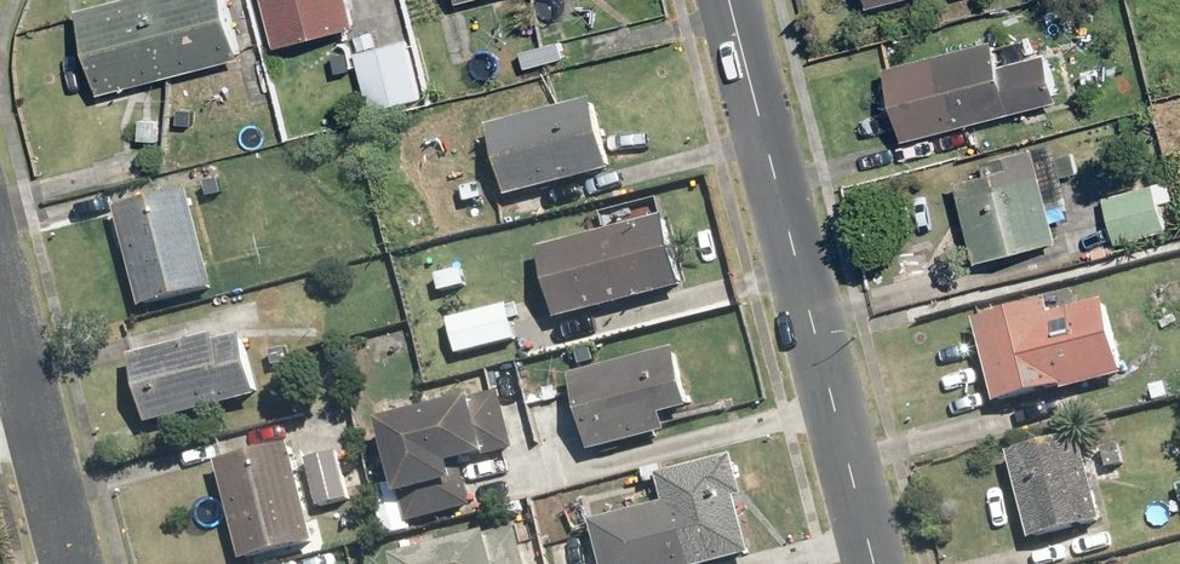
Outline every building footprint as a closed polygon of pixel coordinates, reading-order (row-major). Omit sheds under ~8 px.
[(85,8),(107,93),(246,58),(231,0),(117,0),(85,8)] [(282,46),(364,24),(358,0),(270,0),(282,46)] [(1003,36),(889,66),(908,138),(1064,98),(1052,49),(1009,60),(1003,36)] [(410,39),(360,53),(375,109),(425,96),(410,39)] [(203,102),(177,100),(174,134),(200,136),(203,102)] [(601,101),(495,126),(511,192),(617,167),(601,101)] [(980,258),(1062,237),(1056,211),(1080,205),(1064,142),(986,162),(989,175),(960,182),(980,258)] [(225,170),(201,176),(207,205),(231,199),(225,170)] [(1121,245),(1170,232),(1162,203),(1176,199),(1171,180),(1087,202),(1094,229),(1115,223),(1121,245)] [(193,187),(120,206),(146,306),(219,287),(193,187)] [(677,216),(539,247),(556,318),(694,287),(677,216)] [(1065,390),(1130,374),(1110,294),(1065,306),(1062,295),(979,316),(1000,400),(1064,384),(1065,390)] [(454,317),(464,357),(525,341),(515,301),(454,317)] [(247,326),(135,358),(153,424),(266,392),(247,326)] [(577,372),(596,450),(673,432),(668,412),(699,405),(684,346),(577,372)] [(471,398),(469,391),(381,412),(407,520),(470,504),(459,460),(517,446),(504,390),(471,398)] [(1084,433),(1012,451),(1034,536),(1106,517),(1084,433)] [(296,442),(222,460),(247,560),(321,541),(296,442)] [(339,448),(308,457),(322,508),(352,500),(339,448)] [(596,518),(608,563),(718,563),(755,555),(739,494),(750,491),(740,455),(661,475),(668,500),(596,518)] [(521,525),(405,555),(408,563),(531,563),(521,525)]
